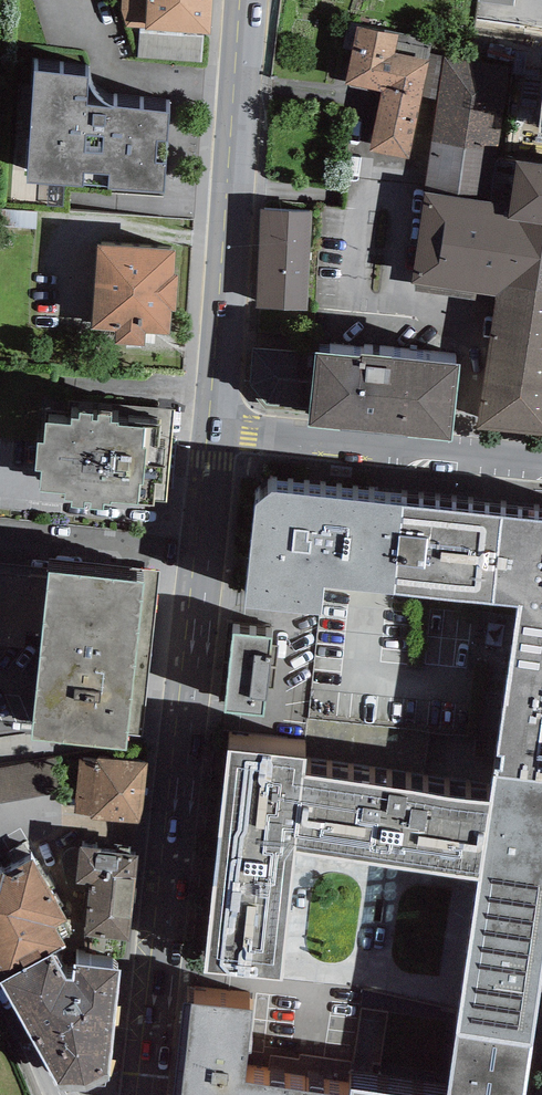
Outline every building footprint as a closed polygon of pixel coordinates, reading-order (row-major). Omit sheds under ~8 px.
[(121,27),(211,32),(213,0),(122,0),(121,27)] [(399,33),(356,25),(345,83),(380,90),(368,149),(409,157),(428,59),(395,52),(399,33)] [(507,66),(443,56),(423,192),(508,204),(514,161),(496,159),(510,66),(507,66)] [(88,73),(34,66),(26,178),(164,187),(169,109),(115,103),(108,101),(102,95),(96,89),(89,79),(88,73)] [(515,158),(514,161),(508,204),(506,219),(541,223),(541,162),(515,158)] [(423,192),(411,282),(507,294),(496,376),(484,375),(478,426),(541,434),(541,223),(506,219),(508,204),(423,192)] [(309,212),(259,209),(254,306),(305,309),(309,212)] [(174,247),(97,242),(91,326),(116,328),(115,343),(144,344),(145,331),(169,332),(170,309),(176,309),(178,273),(173,273),(174,247)] [(361,353),(316,347),(315,356),(245,349),(241,386),(243,398),(249,407),(259,414),(308,417),(306,423),(453,439),(459,359),(361,348),(361,353)] [(71,421),(45,419),(44,438),(38,438),(35,466),(42,467),(40,488),(65,490),(64,496),(71,497),(70,503),(84,504),(85,498),(91,499),(90,505),(103,506),(104,499),(111,500),(112,497),(154,501),(156,480),(163,481),(167,444),(159,444),(162,419),(129,416),(128,422),(119,421),(119,419),(111,418),(112,412),(98,411),(98,417),(92,417),(93,410),(79,409),(79,415),(72,414),(71,421)] [(493,600),(502,513),(270,489),(255,499),(244,602),(321,611),(324,583),(395,591),(395,588),(493,600)] [(494,773),(541,780),(541,517),(502,513),(493,600),(521,603),(497,751),(502,751),(501,766),(495,766),(494,773)] [(39,598),(44,524),(6,521),(1,596),(39,598)] [(161,571),(49,558),(30,736),(125,746),(127,733),(143,735),(161,571)] [(273,635),(233,631),(225,708),(264,713),(273,635)] [(230,747),(206,967),(282,975),(294,848),(306,772),(306,755),(230,747)] [(98,758),(79,757),(74,813),(90,815),(90,818),(141,823),(147,762),(98,757),(98,758)] [(0,767),(0,801),(59,792),(54,759),(0,767)] [(491,799),(306,772),(294,848),(480,875),(491,799)] [(494,773),(491,799),(480,875),(541,883),(541,780),(494,773)] [(139,852),(78,845),(67,937),(127,944),(139,852)] [(1,979),(51,950),(56,942),(65,918),(30,855),(0,873),(0,978),(1,979)] [(541,978),(541,883),(480,875),(457,1034),(532,1046),(541,978)] [(51,950),(1,979),(59,1083),(85,1083),(107,1072),(118,966),(76,961),(74,975),(65,976),(51,950)] [(251,1007),(188,1001),(182,1072),(245,1079),(251,1007)] [(532,1046),(457,1034),(447,1094),(524,1094),(532,1046)] [(245,1079),(182,1072),(180,1094),(349,1094),(245,1079)] [(351,1086),(349,1094),(405,1094),(351,1086)]
